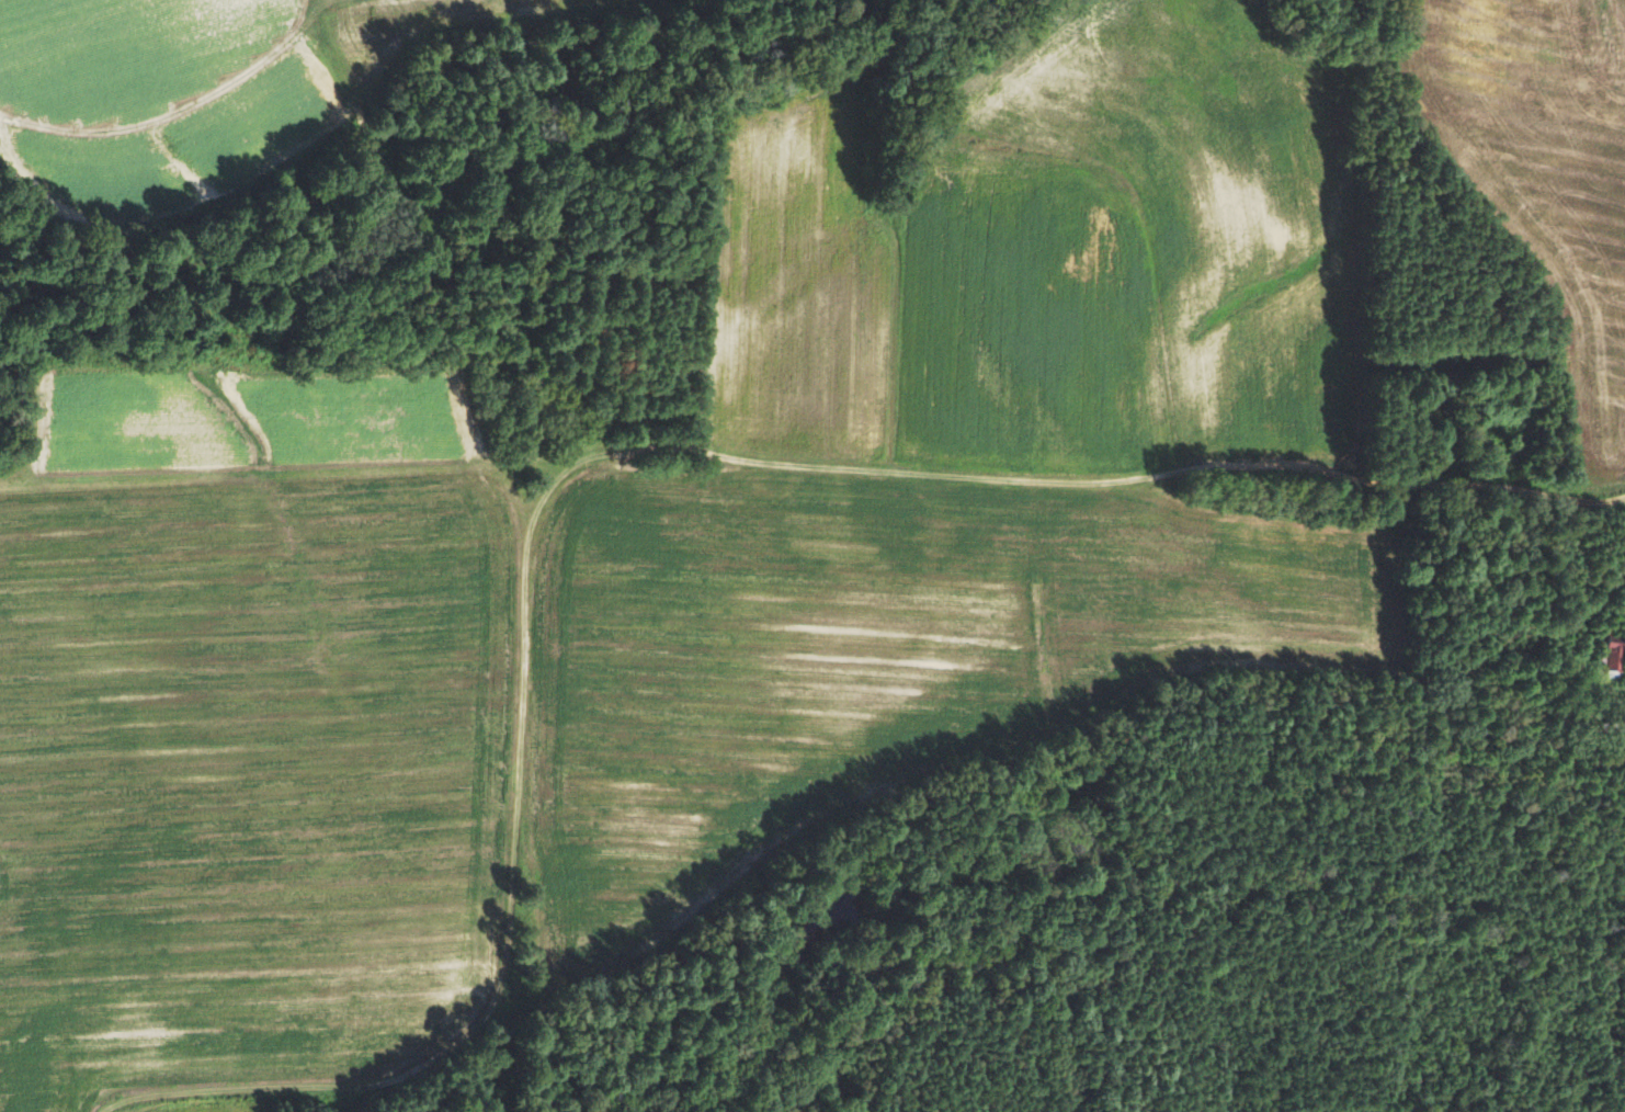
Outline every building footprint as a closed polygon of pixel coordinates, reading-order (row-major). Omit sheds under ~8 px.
[(1606,649),(1605,670),(1622,671),(1624,635),(1599,633),(1598,649),(1606,649)]
